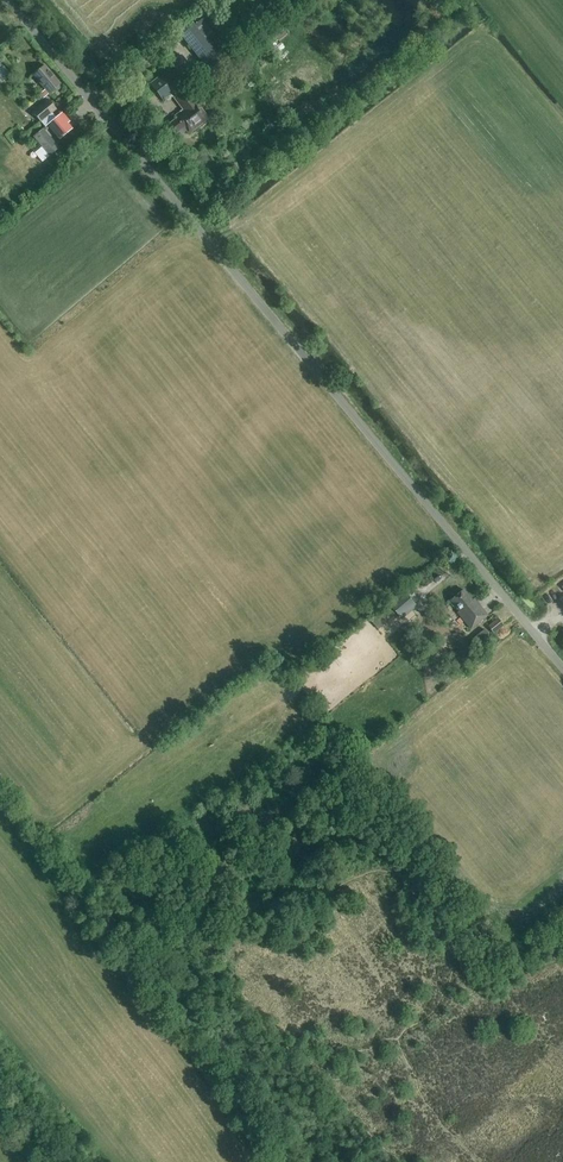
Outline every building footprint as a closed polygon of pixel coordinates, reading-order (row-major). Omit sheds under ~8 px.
[(230,50),(205,17),(194,25),(189,18),(175,28),(202,63),(186,75),(198,88),(214,76),(207,69),(230,50)] [(43,98),(48,94),(60,84),(45,66),(33,76),(45,90),(40,94),(43,98)] [(0,72),(0,79),(4,84),(12,77),(4,68),(0,72)] [(185,83),(173,68),(160,79),(158,78),(150,84),(163,101),(185,83)] [(194,102),(186,91),(174,99),(183,110),(175,117),(177,119),(171,124),(177,133),(178,132),(180,134),(186,130),(189,134),(208,119),(195,101),(194,102)] [(41,123),(56,110),(47,100),(33,113),(41,123)] [(60,115),(47,126),(59,141),(72,129),(60,115)] [(41,131),(32,139),(48,158),(57,150),(41,131)] [(457,613),(471,629),(487,616),(474,599),(472,601),(463,590),(450,601),(459,611),(457,613)] [(389,605),(401,620),(417,607),(405,592),(389,605)] [(487,626),(493,634),(503,626),(497,618),(487,626)] [(476,633),(480,639),(488,634),(484,628),(476,633)]
